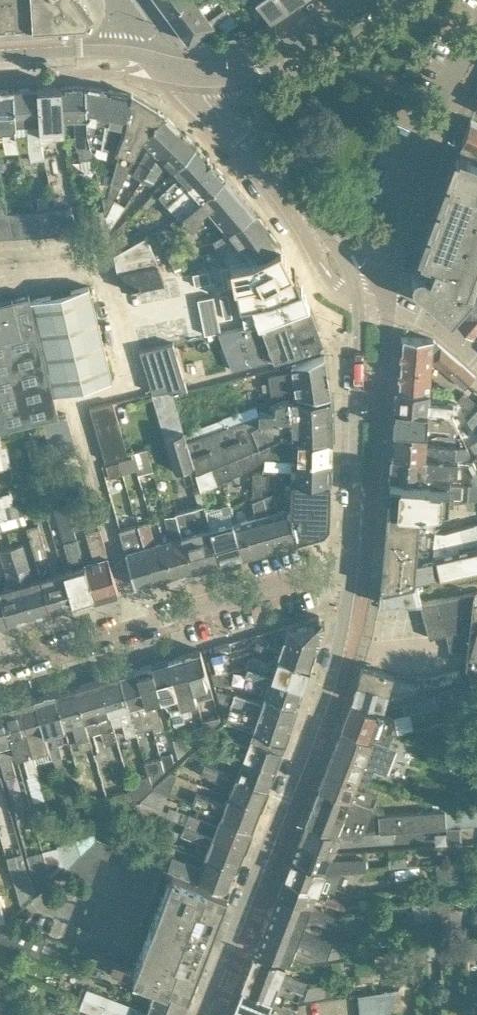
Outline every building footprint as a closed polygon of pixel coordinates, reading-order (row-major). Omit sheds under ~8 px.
[(34,26),(32,0),(0,0),(0,28),(34,26)] [(34,26),(89,22),(94,11),(86,0),(32,0),(34,26)] [(186,0),(158,0),(168,13),(186,0)] [(168,13),(189,41),(237,6),(233,0),(186,0),(168,13)] [(290,7),(285,0),(257,0),(271,20),(290,7)] [(86,84),(63,85),(64,118),(75,117),(76,148),(78,148),(79,158),(92,156),(89,144),(87,133),(86,118),(86,84)] [(110,89),(86,84),(86,118),(87,133),(89,144),(100,146),(110,89)] [(63,85),(37,87),(40,134),(42,142),(65,138),(64,125),(64,118),(63,85)] [(37,87),(13,88),(15,121),(27,121),(28,135),(28,146),(31,159),(44,157),(41,142),(42,142),(40,134),(37,87)] [(0,89),(0,123),(3,127),(3,140),(5,150),(19,150),(16,137),(15,121),(13,88),(0,89)] [(110,89),(100,146),(111,149),(117,124),(124,126),(128,116),(133,94),(132,93),(110,89)] [(108,193),(102,195),(104,209),(106,217),(141,139),(142,140),(144,141),(162,111),(160,110),(133,94),(128,116),(124,126),(115,150),(119,151),(114,173),(108,193)] [(148,145),(132,173),(142,179),(147,172),(161,149),(180,128),(165,113),(163,112),(162,111),(144,141),(145,142),(148,145)] [(463,140),(476,148),(476,122),(471,118),(463,140)] [(147,172),(142,179),(151,185),(166,162),(173,170),(197,144),(180,128),(161,149),(147,172)] [(423,267),(422,267),(421,267),(420,267),(418,267),(417,268),(416,269),(415,269),(414,270),(413,272),(413,273),(413,274),(412,275),(412,277),(413,278),(413,279),(414,280),(414,281),(415,282),(417,284),(451,313),(476,283),(476,148),(463,140),(458,152),(420,253),(428,256),(423,267)] [(179,176),(162,191),(170,200),(172,197),(211,159),(207,155),(197,145),(197,144),(173,170),(179,176)] [(197,192),(201,196),(225,176),(211,159),(172,197),(170,200),(178,209),(197,192)] [(102,182),(104,171),(105,167),(96,165),(99,181),(102,182)] [(102,182),(99,181),(102,195),(108,193),(114,173),(104,171),(102,182)] [(184,212),(170,221),(181,235),(204,216),(202,214),(210,208),(227,226),(231,231),(256,212),(225,176),(201,196),(184,212)] [(12,237),(7,213),(3,192),(0,192),(0,237),(12,237)] [(59,196),(53,197),(56,209),(62,234),(82,231),(76,205),(62,208),(59,196)] [(38,211),(33,211),(39,235),(62,234),(56,209),(40,211),(38,211)] [(93,211),(98,241),(110,239),(106,217),(104,209),(93,211)] [(33,211),(7,213),(12,237),(39,235),(33,211)] [(281,246),(256,212),(231,231),(214,239),(228,265),(252,260),(281,246)] [(120,228),(110,239),(114,253),(129,244),(120,228)] [(147,235),(129,244),(114,253),(121,288),(165,278),(147,235)] [(173,243),(166,246),(171,257),(182,252),(179,245),(173,243)] [(228,265),(220,266),(224,287),(236,285),(240,303),(272,296),(301,285),(295,268),(293,269),(281,246),(252,260),(228,265)] [(209,270),(201,272),(203,284),(211,282),(209,270)] [(201,272),(193,273),(195,285),(203,284),(201,272)] [(272,296),(240,303),(245,326),(257,323),(309,305),(309,304),(302,284),(301,285),(272,296)] [(31,300),(54,394),(112,379),(89,286),(31,300)] [(455,316),(476,335),(476,291),(455,316)] [(228,293),(220,294),(222,306),(230,305),(228,293)] [(29,295),(0,302),(0,429),(43,419),(59,415),(54,396),(54,394),(31,300),(29,295)] [(214,295),(206,297),(208,309),(216,307),(214,295)] [(206,297),(198,298),(200,310),(208,309),(206,297)] [(232,369),(296,352),(323,343),(309,305),(257,323),(245,326),(218,332),(232,369)] [(230,305),(222,306),(224,318),(232,316),(230,305)] [(216,307),(208,309),(210,320),(218,319),(216,307)] [(208,309),(200,310),(202,322),(210,320),(208,309)] [(218,319),(210,320),(213,332),(221,331),(218,319)] [(210,320),(202,322),(205,334),(213,332),(210,320)] [(397,388),(430,391),(433,359),(465,387),(469,383),(475,376),(434,339),(433,339),(401,335),(397,388)] [(173,342),(140,349),(146,370),(153,392),(154,392),(172,389),(173,389),(174,393),(188,390),(173,342)] [(271,384),(327,374),(325,355),(305,360),(291,363),(293,370),(270,374),(271,384)] [(327,374),(271,384),(272,392),(296,387),(297,393),(330,395),(327,374)] [(397,388),(396,406),(451,412),(456,412),(457,405),(443,403),(444,401),(429,399),(430,391),(397,388)] [(152,394),(171,454),(175,469),(193,464),(184,432),(172,389),(152,394)] [(196,472),(270,441),(280,436),(332,438),(331,398),(285,398),(276,401),(276,409),(266,410),(265,407),(259,409),(259,405),(184,432),(193,464),(196,472)] [(89,407),(93,417),(116,412),(113,402),(113,401),(89,407)] [(394,429),(394,431),(427,433),(427,431),(428,422),(456,425),(451,412),(396,406),(394,429)] [(93,417),(96,428),(119,422),(116,412),(93,417)] [(59,415),(43,419),(54,458),(78,451),(67,413),(59,415)] [(468,419),(476,434),(476,418),(472,414),(468,419)] [(96,428),(99,438),(122,432),(119,422),(96,428)] [(426,444),(427,433),(394,431),(392,455),(448,459),(458,460),(466,460),(471,461),(470,458),(466,447),(426,444)] [(99,438),(102,449),(125,443),(122,432),(99,438)] [(0,433),(0,470),(10,468),(0,433)] [(332,438),(280,436),(270,441),(196,472),(200,488),(216,481),(222,479),(249,468),(265,457),(281,458),(281,455),(293,453),(292,458),(331,459),(332,438)] [(129,453),(125,443),(102,449),(105,459),(129,453)] [(136,469),(136,470),(145,468),(146,472),(153,470),(146,448),(131,452),(132,456),(136,469)] [(458,460),(448,459),(392,455),(390,480),(423,482),(451,480),(452,473),(457,473),(458,460)] [(132,456),(118,459),(118,460),(122,472),(122,473),(136,469),(132,456)] [(286,480),(331,483),(331,459),(292,458),(281,458),(265,457),(265,467),(264,467),(264,472),(254,472),(253,493),(279,480),(283,480),(286,480)] [(109,476),(122,473),(118,460),(106,463),(109,476)] [(466,460),(472,471),(472,484),(476,484),(476,471),(471,461),(466,460)] [(78,464),(66,467),(75,497),(87,494),(78,464)] [(331,483),(286,480),(283,480),(283,489),(288,505),(298,538),(324,531),(329,524),(331,483)] [(390,480),(388,505),(420,507),(436,505),(451,503),(452,498),(461,498),(462,485),(451,484),(451,480),(423,482),(390,480)] [(472,484),(469,484),(469,500),(476,499),(476,484),(472,484)] [(256,514),(233,521),(243,554),(278,544),(264,497),(261,489),(253,493),(251,494),(256,514)] [(15,503),(12,492),(0,495),(0,508),(15,503)] [(274,493),(264,497),(278,544),(298,538),(288,505),(279,508),(274,493)] [(26,523),(20,502),(15,503),(0,508),(0,531),(26,523)] [(66,502),(54,505),(61,530),(73,526),(66,502)] [(228,502),(206,508),(212,527),(221,560),(222,560),(238,556),(243,554),(233,521),(228,502)] [(192,569),(221,560),(212,527),(205,504),(185,510),(177,512),(183,534),(192,569)] [(386,527),(418,530),(434,531),(436,505),(420,507),(388,505),(386,527)] [(192,569),(183,534),(177,512),(167,515),(173,536),(164,539),(174,574),(192,569)] [(149,520),(139,523),(155,579),(174,574),(164,539),(155,542),(149,520)] [(32,544),(41,576),(51,609),(71,604),(75,603),(65,569),(61,570),(52,572),(43,541),(38,523),(27,526),(32,544)] [(119,529),(135,585),(155,579),(139,523),(119,529)] [(442,532),(434,531),(432,556),(436,555),(441,575),(476,566),(476,523),(442,532)] [(88,561),(84,562),(95,597),(118,590),(100,527),(85,531),(93,559),(88,561)] [(386,527),(384,548),(416,551),(418,530),(386,527)] [(384,548),(380,588),(441,575),(436,555),(432,556),(434,531),(418,530),(416,551),(384,548)] [(72,566),(65,569),(75,603),(95,597),(84,562),(77,537),(65,541),(72,566)] [(21,541),(10,545),(32,615),(51,609),(41,576),(32,578),(21,541)] [(0,588),(0,590),(9,621),(13,620),(32,615),(10,545),(4,546),(0,548),(0,550),(10,585),(3,587),(0,588)] [(441,575),(380,588),(378,602),(382,602),(419,600),(427,600),(441,598),(440,590),(457,586),(456,585),(476,580),(476,566),(441,575)] [(8,622),(9,621),(0,590),(0,624),(8,622)] [(419,600),(429,637),(446,633),(470,626),(468,651),(467,664),(472,683),(476,682),(476,603),(473,604),(474,591),(441,598),(427,600),(419,600)] [(319,615),(278,627),(273,641),(281,644),(281,643),(283,638),(316,649),(325,621),(319,615)] [(309,668),(313,656),(316,649),(283,638),(281,643),(282,643),(280,648),(268,644),(268,645),(256,641),(253,651),(267,656),(269,657),(276,659),(276,657),(309,668)] [(230,641),(214,645),(216,653),(223,652),(232,651),(230,641)] [(213,694),(202,656),(200,649),(182,654),(183,656),(195,699),(213,694)] [(195,699),(183,656),(182,654),(167,659),(180,703),(183,716),(191,714),(187,701),(195,699)] [(247,667),(303,686),(309,668),(276,657),(276,659),(269,657),(268,661),(252,655),(248,658),(245,668),(247,667)] [(224,657),(213,660),(216,671),(225,670),(227,670),(226,664),(224,657)] [(183,716),(180,703),(167,659),(151,663),(160,697),(167,695),(174,719),(183,716)] [(154,699),(160,697),(151,663),(134,668),(151,726),(153,732),(163,729),(161,723),(154,699)] [(363,664),(358,681),(402,694),(417,690),(417,688),(416,683),(392,680),(394,673),(363,665),(363,664)] [(297,704),(303,686),(247,667),(244,676),(267,684),(264,693),(297,704)] [(135,731),(151,726),(134,668),(118,673),(128,706),(135,731)] [(459,668),(431,675),(433,685),(462,678),(459,668)] [(216,671),(211,672),(214,684),(226,684),(225,670),(216,671)] [(113,726),(122,723),(125,736),(130,735),(136,733),(135,731),(128,706),(118,673),(97,679),(107,712),(114,735),(109,737),(110,740),(114,739),(114,741),(117,740),(113,726)] [(114,735),(107,712),(97,679),(74,686),(87,733),(99,729),(103,744),(114,741),(114,739),(110,740),(109,737),(114,735)] [(358,681),(353,699),(372,705),(383,707),(385,700),(397,703),(401,702),(435,694),(432,686),(417,690),(402,694),(358,681)] [(74,686),(53,692),(62,725),(71,722),(79,751),(91,747),(87,733),(74,686)] [(230,694),(216,690),(219,701),(227,703),(230,694)] [(53,692),(34,697),(50,757),(61,754),(58,742),(67,740),(62,725),(53,692)] [(297,704),(264,693),(260,704),(255,703),(256,700),(234,693),(230,704),(273,719),(273,720),(290,726),(297,704)] [(438,707),(435,694),(401,702),(404,715),(438,707)] [(50,757),(34,697),(16,703),(33,762),(50,757)] [(283,746),(290,726),(273,720),(273,719),(230,704),(227,703),(219,701),(225,719),(226,715),(248,722),(249,720),(254,722),(251,732),(283,746)] [(398,733),(394,718),(371,709),(352,702),(343,727),(362,734),(363,735),(373,738),(393,734),(398,733)] [(16,703),(1,707),(14,755),(20,753),(26,775),(36,772),(33,762),(16,703)] [(0,707),(0,759),(5,777),(15,774),(10,756),(14,755),(1,707),(0,707)] [(201,719),(203,724),(205,732),(220,718),(219,714),(201,719)] [(191,744),(205,732),(203,724),(187,729),(191,744)] [(343,727),(328,766),(357,777),(368,782),(374,768),(387,772),(397,748),(389,745),(393,734),(373,738),(363,735),(362,734),(343,727)] [(223,736),(219,745),(275,768),(283,746),(251,732),(246,745),(223,736)] [(171,739),(177,757),(184,750),(180,736),(171,739)] [(238,764),(234,774),(267,788),(275,768),(219,745),(215,755),(238,764)] [(159,754),(160,757),(164,769),(173,761),(170,751),(159,754)] [(144,762),(147,774),(149,782),(164,769),(160,757),(144,762)] [(267,788),(234,774),(204,762),(201,772),(231,784),(227,793),(260,807),(267,788)] [(320,785),(384,811),(384,809),(373,804),(377,794),(354,786),(357,777),(328,766),(320,785)] [(175,774),(169,772),(151,788),(166,794),(168,795),(175,774)] [(126,780),(129,788),(133,804),(151,788),(149,782),(147,774),(126,780)] [(337,834),(394,830),(447,826),(446,810),(384,813),(384,811),(320,785),(306,822),(337,834)] [(129,788),(105,795),(113,823),(133,804),(129,788)] [(151,788),(133,804),(138,806),(155,812),(159,814),(166,794),(151,788)] [(193,805),(218,815),(252,829),(260,807),(227,793),(223,804),(197,794),(193,805)] [(97,838),(113,823),(105,795),(85,801),(92,824),(97,838)] [(138,806),(123,819),(125,824),(147,832),(155,812),(138,806)] [(173,808),(170,818),(184,824),(244,847),(246,842),(252,829),(218,815),(215,823),(188,813),(188,815),(182,812),(182,811),(173,808)] [(306,822),(299,840),(333,853),(336,845),(394,840),(394,830),(337,834),(306,822)] [(92,824),(72,830),(74,835),(79,854),(81,852),(95,839),(97,838),(92,824)] [(204,853),(237,866),(244,847),(184,824),(180,834),(207,844),(204,853)] [(109,832),(104,841),(114,845),(118,836),(109,832)] [(74,835),(55,841),(56,843),(62,864),(63,869),(79,854),(74,835)] [(95,839),(81,852),(79,854),(63,869),(62,870),(90,881),(102,855),(120,862),(124,850),(95,839)] [(292,858),(327,871),(342,870),(366,868),(366,860),(329,862),(333,853),(299,840),(292,858)] [(56,843),(39,848),(48,877),(62,864),(56,843)] [(39,848),(26,851),(31,871),(41,884),(48,877),(39,848)] [(21,849),(5,853),(13,882),(14,881),(21,903),(35,888),(32,877),(27,872),(21,849)] [(172,856),(167,867),(172,869),(194,877),(228,890),(236,870),(237,866),(204,853),(202,857),(198,866),(172,856)] [(390,867),(406,865),(406,855),(389,857),(390,867)] [(292,858),(284,878),(343,901),(344,898),(349,899),(351,895),(335,888),(342,870),(327,871),(292,858)] [(447,863),(449,881),(476,877),(476,861),(447,863)] [(419,866),(404,867),(405,877),(420,875),(419,866)] [(144,943),(133,971),(189,992),(199,964),(206,948),(228,890),(194,877),(172,869),(150,926),(144,943)] [(449,881),(451,895),(476,891),(476,877),(449,881)] [(342,903),(343,901),(284,878),(278,893),(310,906),(313,898),(345,910),(347,905),(342,903)] [(9,918),(7,912),(9,912),(0,880),(0,927),(9,918)] [(278,893),(271,912),(302,924),(306,916),(335,928),(339,917),(310,906),(278,893)] [(432,898),(422,900),(424,919),(435,917),(432,898)] [(302,924),(271,912),(264,931),(328,954),(330,950),(345,948),(344,940),(333,940),(332,942),(300,929),(302,924)] [(9,918),(0,927),(0,937),(39,953),(48,933),(9,918)] [(410,929),(409,946),(416,945),(432,944),(432,925),(410,929)] [(328,954),(264,931),(257,949),(275,956),(288,961),(290,955),(306,961),(347,955),(345,948),(330,950),(328,954)] [(466,939),(467,958),(476,957),(476,938),(466,939)] [(432,944),(416,945),(416,957),(436,956),(436,944),(432,944)] [(299,989),(302,990),(305,991),(308,983),(282,973),(286,965),(255,953),(248,970),(278,982),(279,981),(299,989)] [(372,954),(356,957),(358,969),(374,966),(372,954)] [(114,964),(110,973),(135,983),(132,989),(151,996),(148,1001),(180,1014),(189,992),(133,971),(114,964)] [(374,966),(358,969),(360,980),(376,977),(374,966)] [(298,1000),(302,990),(299,989),(279,981),(278,982),(248,970),(242,987),(282,1003),(285,995),(298,1000)] [(310,986),(306,998),(335,994),(333,983),(310,986)] [(282,1003),(242,987),(232,1013),(231,1014),(289,1014),(292,1007),(282,1003)] [(83,998),(124,1014),(180,1014),(148,1001),(145,1010),(87,988),(83,998)] [(357,994),(359,1014),(389,1014),(390,1012),(399,988),(357,994)] [(83,998),(79,1009),(94,1014),(124,1014),(83,998)]
